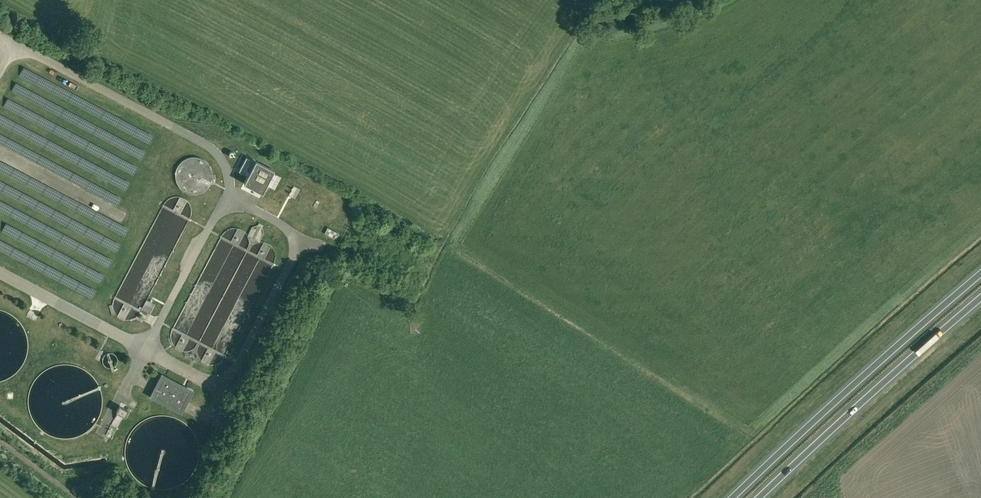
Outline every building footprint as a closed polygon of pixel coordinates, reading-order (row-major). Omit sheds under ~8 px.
[(184,191),(190,192),(196,192),(202,189),(207,185),(209,181),(210,179),(211,172),(210,167),(207,162),(203,158),(198,155),(192,154),(187,155),(181,157),(177,161),(174,166),(173,172),(173,178),(175,183),(179,188),(184,191)] [(238,171),(239,171),(247,175),(244,183),(262,193),(267,184),(274,188),(281,176),(274,172),(273,174),(252,163),(254,160),(246,156),(239,169),(238,171)] [(180,409),(190,391),(184,387),(185,386),(183,385),(182,386),(163,376),(153,395),(180,409)] [(128,409),(119,405),(116,411),(124,416),(128,409)] [(227,409),(222,406),(219,412),(223,415),(227,409)] [(226,424),(216,418),(213,423),(223,429),(226,424)]
